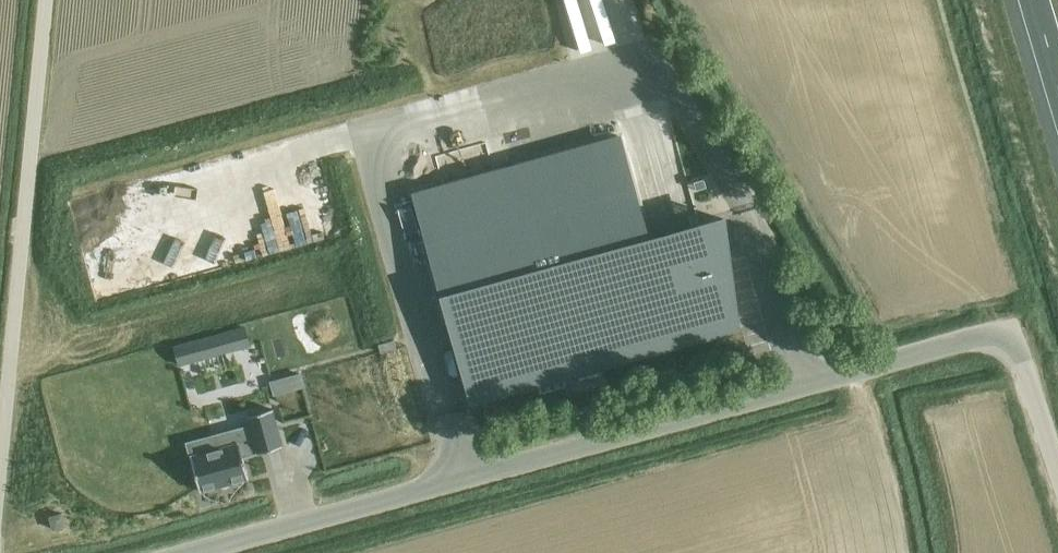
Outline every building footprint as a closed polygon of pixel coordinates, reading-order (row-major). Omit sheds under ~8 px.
[(561,22),(572,20),(569,0),(557,0),(561,22)] [(618,135),(415,192),(474,403),(738,330),(718,260),(728,257),(723,219),(647,241),(618,135)] [(235,151),(220,153),(222,168),(237,166),(235,151)] [(199,172),(218,167),(216,157),(196,161),(199,172)] [(282,237),(315,237),(315,203),(281,204),(282,237)] [(228,332),(228,333),(233,350),(251,345),(246,328),(228,332)] [(192,343),(174,348),(179,365),(197,360),(192,343)] [(300,374),(271,382),(275,396),(304,388),(300,374)] [(188,441),(187,442),(199,490),(246,478),(240,457),(281,447),(271,411),(248,417),(250,424),(254,423),(255,427),(250,428),(252,433),(205,445),(203,437),(188,441)] [(62,514),(50,517),(53,529),(65,526),(62,514)]
